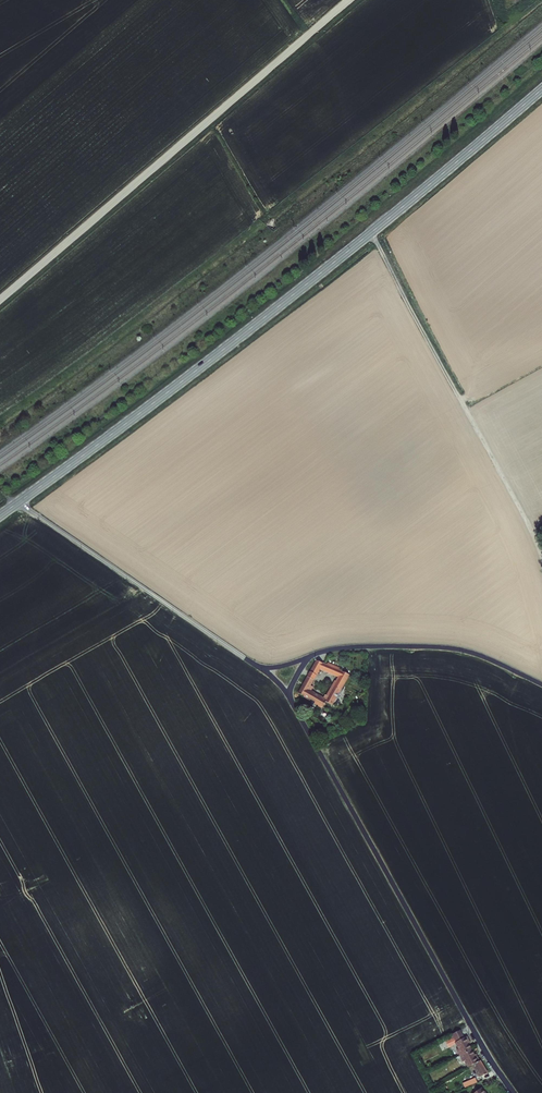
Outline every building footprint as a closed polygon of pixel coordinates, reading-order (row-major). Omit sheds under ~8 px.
[(318,660),(311,672),(317,675),(320,668),(339,676),(339,677),(345,680),(348,674),(341,670),(339,669),(340,667),(328,662),(327,665),(323,663),(318,660)] [(314,679),(309,676),(299,693),(311,700),(315,703),(322,707),(326,700),(332,704),(343,684),(337,680),(328,695),(326,694),(324,698),(311,690),(313,686),(311,685),(314,679)] [(332,704),(326,700),(322,707),(332,713),(336,706),(332,704)] [(460,1030),(452,1034),(456,1042),(464,1038),(460,1030)] [(467,1037),(464,1038),(456,1042),(458,1048),(457,1049),(460,1055),(472,1049),(468,1041),(469,1040),(467,1037)] [(476,1057),(472,1049),(460,1055),(462,1061),(465,1061),(468,1068),(474,1065),(480,1061),(477,1056),(476,1057)] [(481,1061),(480,1061),(474,1065),(480,1077),(487,1073),(481,1061)]
